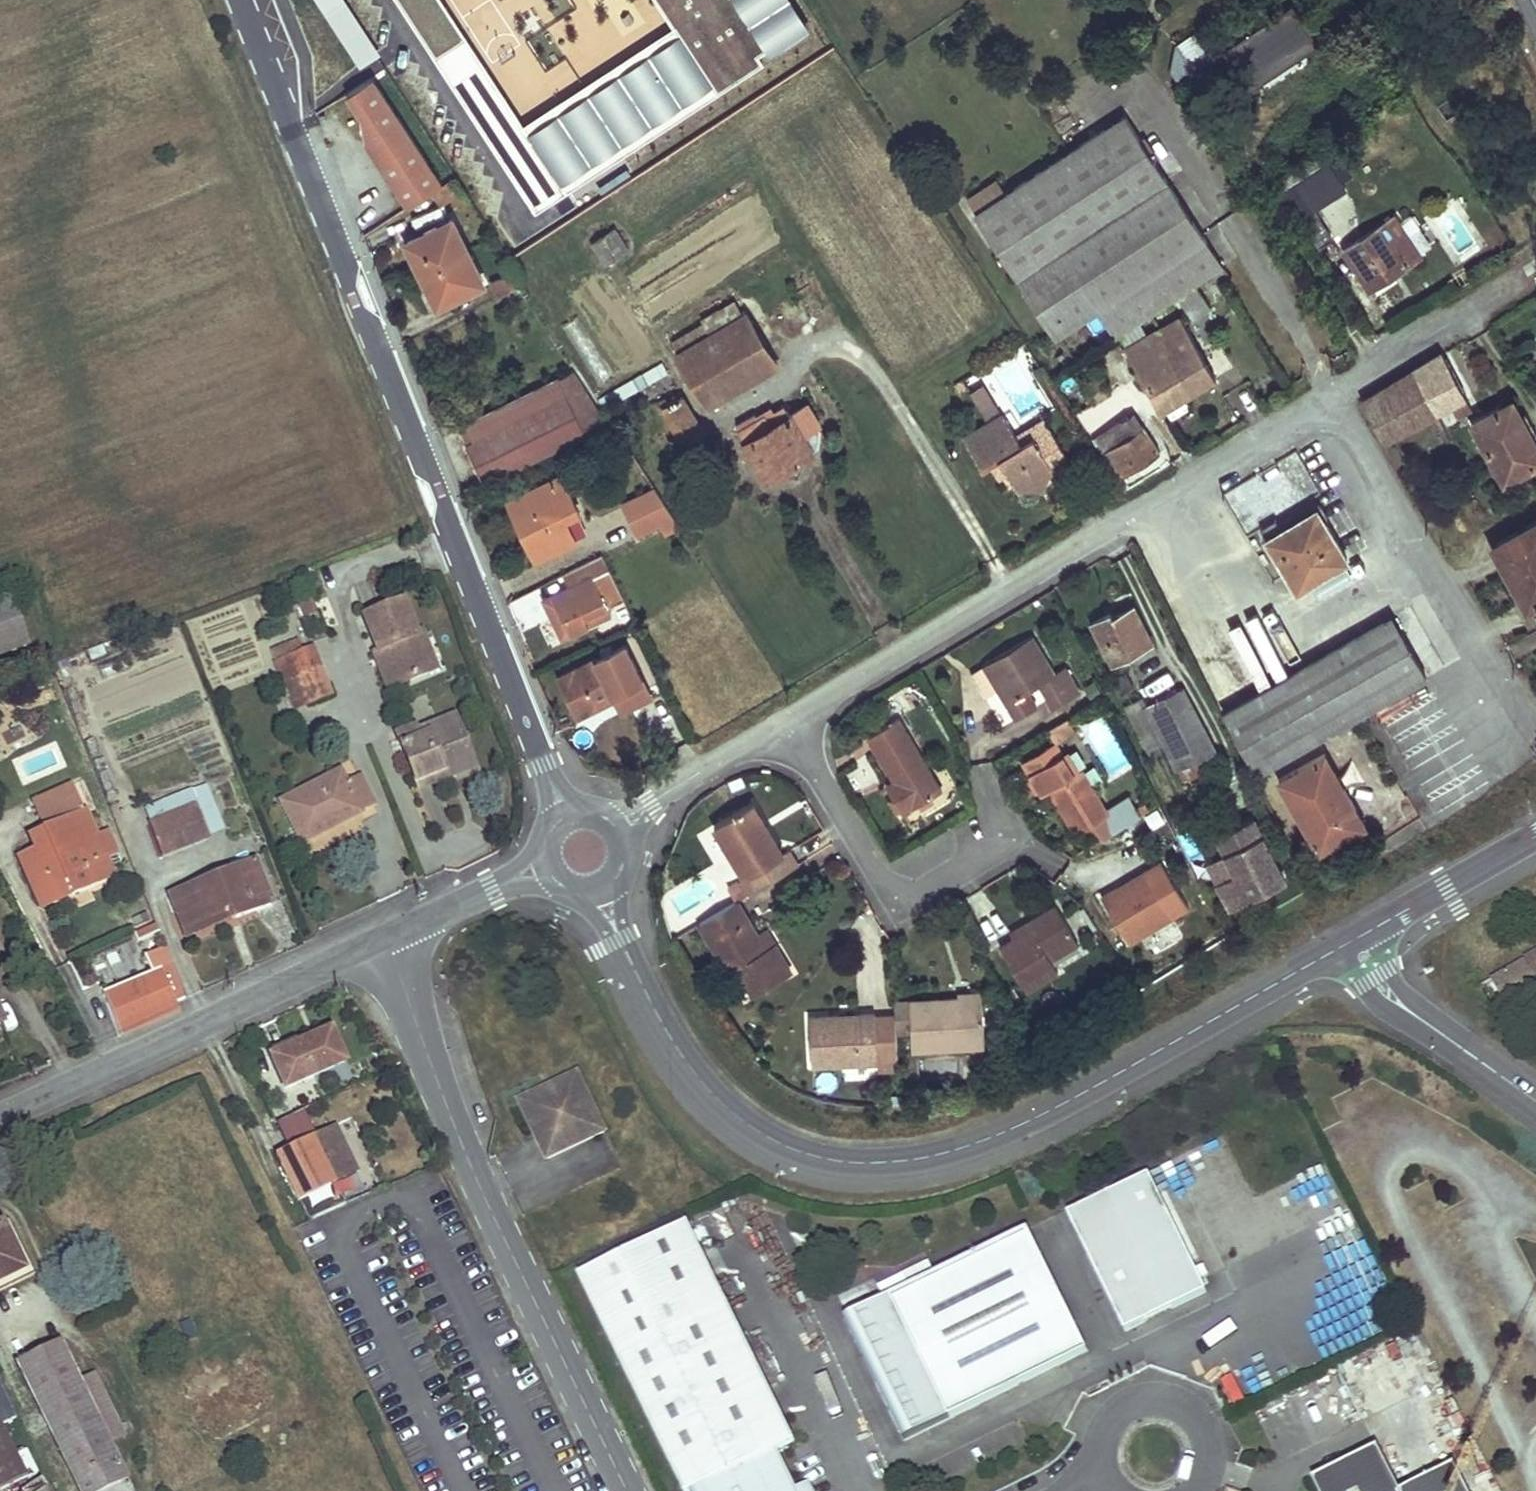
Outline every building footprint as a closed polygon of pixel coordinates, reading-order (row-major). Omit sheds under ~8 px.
[(360,61),(379,49),(348,0),(320,0),(360,61)] [(818,23),(802,0),(656,0),(674,26),(526,123),(445,0),(400,0),(534,207),(818,23)] [(1192,32),(1176,45),(1198,73),(1214,61),(1192,32)] [(1287,36),(1242,66),(1262,97),(1307,68),(1287,36)] [(352,91),(348,94),(363,117),(369,143),(410,207),(434,191),(443,185),(373,78),(352,91)] [(1125,115),(976,212),(984,224),(996,242),(1056,334),(1098,307),(1116,336),(1119,334),(1140,320),(1178,295),(1193,318),(1210,307),(1195,285),(1214,272),(1219,280),(1228,275),(1174,193),(1185,186),(1178,175),(1167,182),(1125,115)] [(1323,156),(1289,178),(1294,185),(1296,184),(1328,163),(1323,156)] [(455,195),(464,190),(455,176),(443,185),(434,191),(442,204),(455,195)] [(1294,185),(1282,193),(1290,204),(1302,197),(1296,184),(1294,185)] [(464,190),(455,195),(462,206),(471,200),(464,190)] [(1302,197),(1290,204),(1318,248),(1333,241),(1302,197)] [(1396,274),(1421,258),(1395,218),(1343,252),(1355,271),(1358,269),(1368,284),(1392,267),(1396,274)] [(452,219),(407,242),(424,275),(428,273),(444,303),(483,283),(452,219)] [(984,224),(975,230),(987,247),(996,242),(984,224)] [(613,229),(592,244),(605,265),(629,250),(620,234),(618,236),(613,229)] [(506,276),(516,271),(510,260),(501,265),(506,276)] [(1392,267),(1368,284),(1372,289),(1396,274),(1392,267)] [(502,296),(525,285),(516,271),(506,276),(495,281),(502,296)] [(428,273),(424,275),(439,306),(444,303),(428,273)] [(705,323),(671,343),(677,354),(714,333),(744,384),(776,365),(748,314),(745,316),(735,300),(701,318),(705,323)] [(1128,348),(1126,349),(1162,411),(1217,380),(1181,317),(1149,336),(1128,348)] [(1140,320),(1119,334),(1128,348),(1149,336),(1140,320)] [(714,333),(677,354),(706,405),(744,384),(714,333)] [(1466,394),(1444,352),(1416,368),(1439,410),(1466,394)] [(661,364),(643,375),(647,383),(666,372),(661,364)] [(1439,410),(1416,368),(1363,400),(1385,440),(1439,410)] [(573,373),(467,424),(475,441),(465,445),(484,483),(605,423),(573,373)] [(643,375),(633,380),(638,388),(647,383),(643,375)] [(1099,378),(1084,387),(1095,403),(1109,394),(1099,378)] [(633,380),(600,400),(605,408),(638,388),(633,380)] [(988,418),(1001,410),(986,384),(973,392),(988,418)] [(665,396),(659,400),(682,439),(701,429),(681,395),(669,402),(665,396)] [(1473,422),(1476,427),(1500,413),(1531,468),(1535,466),(1535,443),(1528,428),(1515,427),(1512,422),(1519,418),(1518,417),(1510,402),(1473,422)] [(791,415),(743,441),(766,480),(814,452),(804,436),(820,426),(808,406),(791,415)] [(767,417),(738,432),(743,441),(791,415),(788,409),(769,420),(767,417)] [(1531,468),(1500,413),(1476,427),(1506,482),(1531,468)] [(1526,413),(1518,417),(1519,418),(1512,422),(1515,427),(1528,428),(1535,443),(1535,430),(1526,413)] [(1005,417),(965,438),(984,470),(991,466),(1001,460),(1010,476),(1019,492),(1049,475),(1071,463),(1053,431),(1023,447),(1017,437),(1005,417)] [(1128,419),(1096,439),(1120,478),(1160,454),(1143,425),(1136,429),(1128,419)] [(1047,420),(1017,437),(1023,447),(1053,431),(1047,420)] [(1160,454),(1120,478),(1128,490),(1168,466),(1160,454)] [(1001,460),(991,466),(1000,481),(1010,476),(1001,460)] [(1049,475),(1019,492),(1043,496),(1049,475)] [(561,476),(509,502),(537,560),(576,543),(565,519),(578,512),(561,476)] [(657,489),(624,504),(641,536),(644,535),(676,518),(657,489)] [(1349,558),(1318,506),(1283,528),(1268,538),(1298,589),(1349,558)] [(1283,528),(1276,517),(1262,527),(1268,538),(1283,528)] [(676,518),(644,535),(648,543),(682,526),(676,518)] [(1498,543),(1519,583),(1517,587),(1528,607),(1535,603),(1535,521),(1498,543)] [(602,556),(579,567),(585,579),(608,568),(602,556)] [(585,579),(552,595),(571,634),(599,621),(594,611),(623,598),(608,568),(585,579)] [(552,595),(543,599),(561,639),(571,634),(552,595)] [(0,602),(0,656),(28,646),(10,599),(0,602)] [(310,600),(298,604),(303,616),(315,611),(310,600)] [(403,600),(364,615),(378,650),(385,648),(400,685),(436,671),(421,634),(417,636),(403,600)] [(1154,641),(1136,605),(1116,614),(1113,612),(1095,621),(1114,661),(1154,641)] [(1426,676),(1393,618),(1227,711),(1261,770),(1426,676)] [(1031,636),(970,672),(983,693),(996,685),(1014,716),(1032,705),(1025,694),(1044,683),(1057,705),(1081,691),(1067,667),(1054,675),(1031,636)] [(642,683),(625,648),(614,653),(611,646),(601,651),(604,658),(559,679),(578,718),(614,701),(612,696),(642,683)] [(290,658),(275,664),(282,682),(319,668),(312,649),(301,654),(298,648),(287,652),(290,658)] [(374,652),(388,690),(400,685),(385,648),(378,650),(374,652)] [(319,668),(282,682),(293,712),(331,697),(319,668)] [(1128,688),(1122,674),(1115,678),(1122,691),(1128,688)] [(1093,701),(1102,695),(1094,681),(1085,686),(1093,701)] [(650,701),(642,683),(612,696),(614,701),(620,715),(650,701)] [(1044,683),(1025,694),(1032,705),(1044,698),(1051,709),(1057,705),(1044,683)] [(1215,752),(1183,687),(1149,703),(1160,726),(1181,768),(1215,752)] [(1160,726),(1149,703),(1131,712),(1155,764),(1166,757),(1153,731),(1160,726)] [(935,776),(900,715),(869,734),(896,779),(901,788),(893,794),(904,812),(943,790),(935,776)] [(416,732),(418,739),(402,745),(399,739),(388,744),(393,756),(402,751),(415,782),(452,768),(454,776),(474,769),(454,718),(416,732)] [(415,728),(397,734),(399,739),(402,745),(418,739),(416,732),(415,728)] [(1078,832),(1112,813),(1085,767),(1082,769),(1076,773),(1066,755),(1057,740),(1024,760),(1043,792),(1047,790),(1052,788),(1055,794),(1078,832)] [(1082,769),(1071,752),(1066,755),(1076,773),(1082,769)] [(1369,825),(1327,753),(1281,779),(1321,851),(1369,825)] [(452,768),(415,782),(418,790),(454,776),(452,768)] [(935,776),(943,790),(954,784),(946,770),(935,776)] [(339,772),(280,802),(301,842),(361,813),(360,811),(373,804),(359,777),(345,784),(339,772)] [(901,788),(896,779),(887,785),(893,794),(901,788)] [(44,831),(72,896),(112,879),(103,860),(95,839),(72,787),(32,804),(44,831)] [(203,787),(146,810),(152,824),(196,807),(199,814),(211,808),(203,787)] [(1055,794),(1052,788),(1047,790),(1051,797),(1055,794)] [(784,854),(753,800),(715,823),(746,876),(754,889),(798,863),(790,850),(784,854)] [(149,825),(162,856),(208,838),(199,814),(196,807),(152,824),(149,825)] [(1287,881),(1255,818),(1220,836),(1228,852),(1238,872),(1220,881),(1234,908),(1287,881)] [(72,896),(44,831),(30,837),(36,851),(17,859),(27,882),(46,874),(58,902),(72,896)] [(95,839),(103,860),(114,855),(106,834),(95,839)] [(140,847),(130,852),(136,866),(147,862),(140,847)] [(1210,861),(1220,881),(1238,872),(1228,852),(1210,861)] [(1118,885),(1103,893),(1131,941),(1187,909),(1160,861),(1133,876),(1136,882),(1121,890),(1118,885)] [(254,863),(170,896),(178,916),(188,912),(197,930),(235,916),(236,919),(271,905),(254,863)] [(27,882),(39,910),(58,902),(46,874),(27,882)] [(730,885),(738,899),(754,889),(746,876),(730,885)] [(1133,876),(1118,885),(1121,890),(1136,882),(1133,876)] [(757,932),(738,899),(700,921),(730,970),(739,965),(756,993),(793,970),(775,941),(766,947),(757,932)] [(1076,937),(1057,905),(1029,922),(1030,923),(1032,928),(1016,938),(1001,947),(1018,975),(1027,991),(1060,971),(1053,959),(1050,954),(1076,937)] [(188,912),(178,916),(186,934),(197,930),(188,912)] [(1030,923),(1013,933),(1016,938),(1032,928),(1030,923)] [(162,934),(159,925),(139,934),(142,942),(162,934)] [(775,941),(767,927),(757,932),(766,947),(775,941)] [(1079,942),(1076,937),(1050,954),(1053,959),(1079,942)] [(100,1044),(179,1011),(171,993),(184,988),(168,947),(146,955),(153,973),(82,1002),(100,1044)] [(1018,975),(1001,947),(985,957),(1001,985),(1018,975)] [(1493,978),(1505,1000),(1518,993),(1518,992),(1535,981),(1535,954),(1493,978)] [(984,1001),(984,991),(961,992),(961,997),(961,1001),(984,1001)] [(961,997),(895,1000),(896,1015),(897,1031),(911,1029),(913,1049),(986,1044),(984,1001),(961,1001),(961,997)] [(840,1015),(811,1016),(812,1065),(879,1062),(879,1070),(899,1070),(897,1031),(896,1015),(877,1016),(877,1013),(859,1014),(859,1019),(839,1021),(840,1015)] [(345,1061),(332,1028),(271,1055),(286,1088),(345,1061)] [(590,1112),(576,1082),(518,1110),(532,1141),(590,1112)] [(604,1141),(590,1112),(532,1141),(545,1169),(604,1141)] [(335,1126),(275,1155),(298,1202),(335,1184),(358,1172),(335,1126)] [(1146,1179),(1065,1219),(1123,1335),(1203,1295),(1146,1179)] [(307,1222),(346,1205),(335,1184),(298,1202),(307,1222)] [(7,1220),(1,1224),(24,1269),(0,1281),(0,1291),(34,1274),(7,1220)] [(1,1224),(0,1224),(0,1281),(24,1269),(1,1224)] [(685,1230),(577,1283),(678,1490),(793,1490),(776,1457),(793,1449),(685,1230)] [(921,1435),(1089,1352),(1030,1233),(862,1316),(921,1435)] [(907,1442),(921,1435),(862,1316),(849,1323),(907,1442)] [(59,1343),(18,1362),(81,1490),(100,1490),(125,1478),(109,1445),(124,1437),(93,1375),(78,1382),(59,1343)] [(268,1413),(253,1376),(227,1386),(213,1352),(169,1370),(198,1441),(268,1413)] [(0,1429),(0,1489),(24,1477),(0,1429)] [(1314,1480),(1319,1490),(1400,1490),(1379,1448),(1314,1480)] [(1456,1466),(1406,1490),(1468,1490),(1456,1466)]
